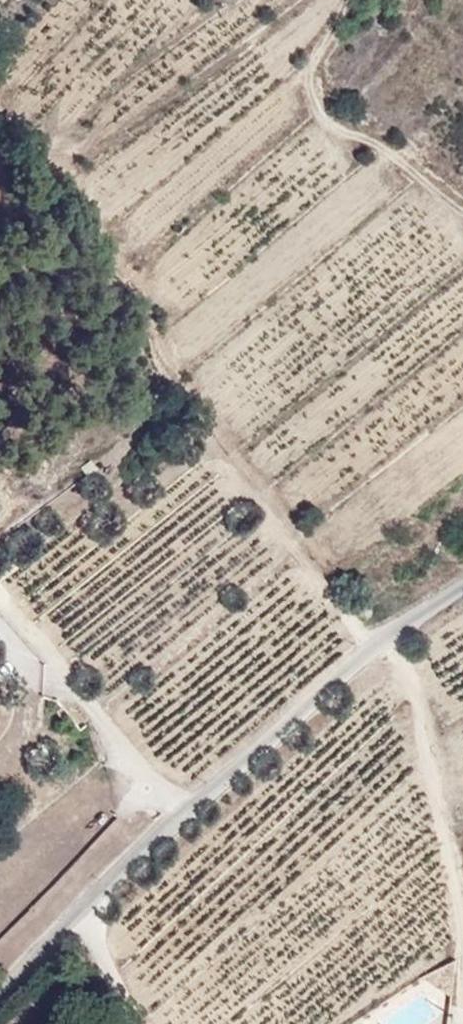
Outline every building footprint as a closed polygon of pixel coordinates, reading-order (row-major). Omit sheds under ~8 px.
[(376,1011),(382,1023),(430,1023),(416,993),(376,1011)]
